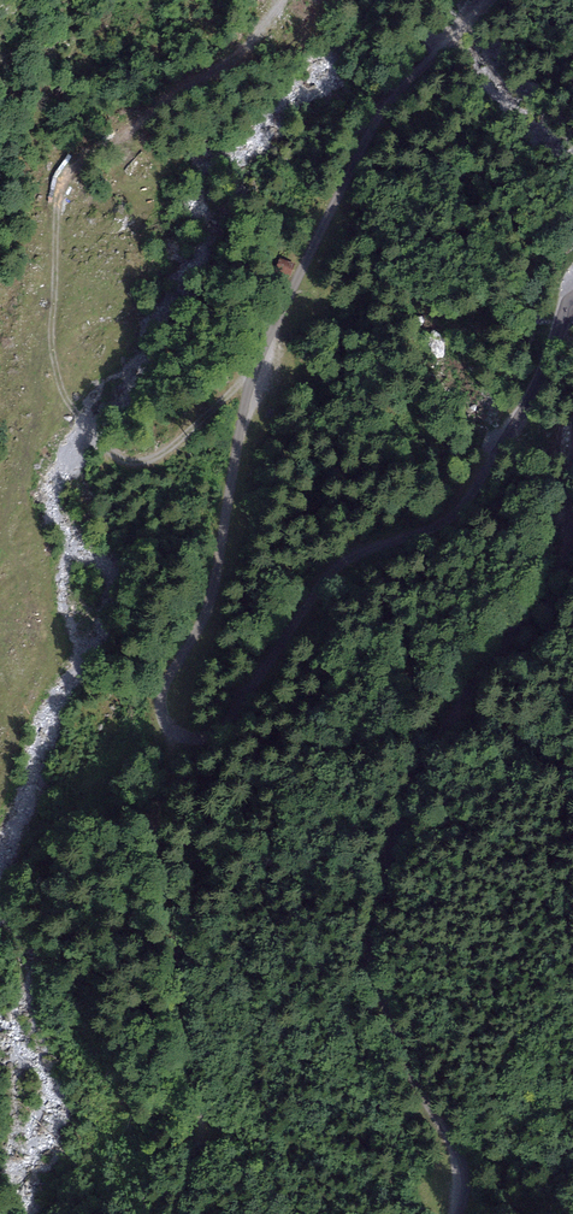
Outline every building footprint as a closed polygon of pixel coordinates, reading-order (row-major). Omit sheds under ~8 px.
[(294,265),(280,260),(277,271),(290,275),(294,265)]
